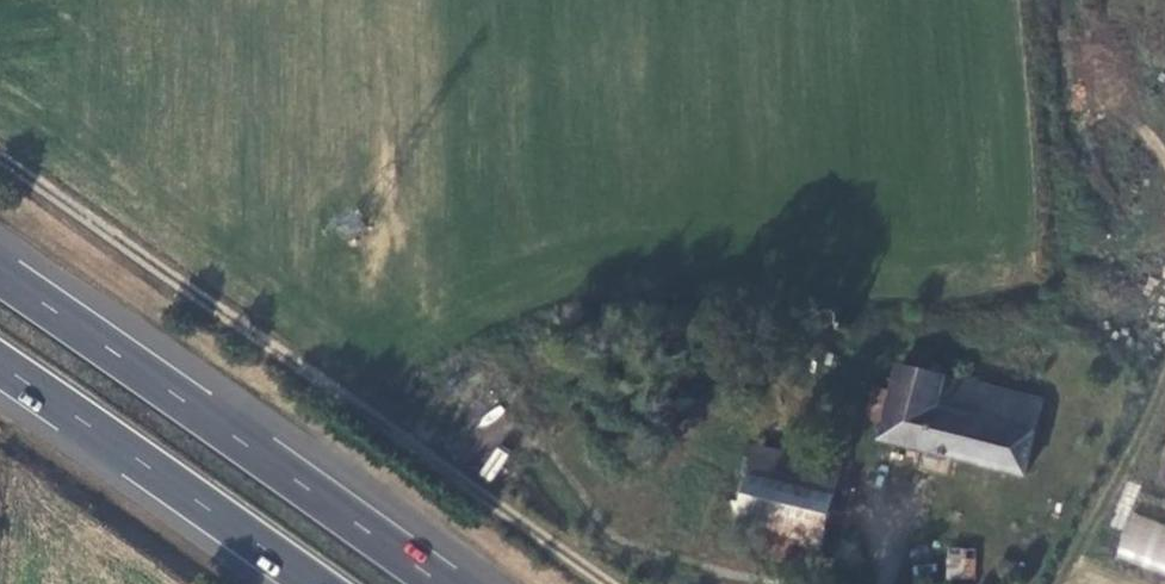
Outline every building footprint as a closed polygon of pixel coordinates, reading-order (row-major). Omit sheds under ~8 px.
[(870,445),(1010,480),(1031,412),(986,399),(889,375),(887,380),(881,398),(874,429),(870,445)] [(851,424),(874,429),(881,398),(858,393),(851,424)] [(827,472),(737,450),(736,465),(735,482),(819,503),(827,472)] [(814,526),(819,503),(735,482),(721,533),(756,541),(806,554),(814,526)] [(1164,577),(1164,528),(1128,515),(1113,559),(1164,577)] [(838,532),(814,526),(806,554),(822,557),(830,559),(838,532)] [(969,564),(951,558),(950,570),(936,569),(934,583),(965,583),(969,564)] [(1008,583),(1007,576),(1003,572),(995,571),(989,576),(988,583),(1008,583)]
